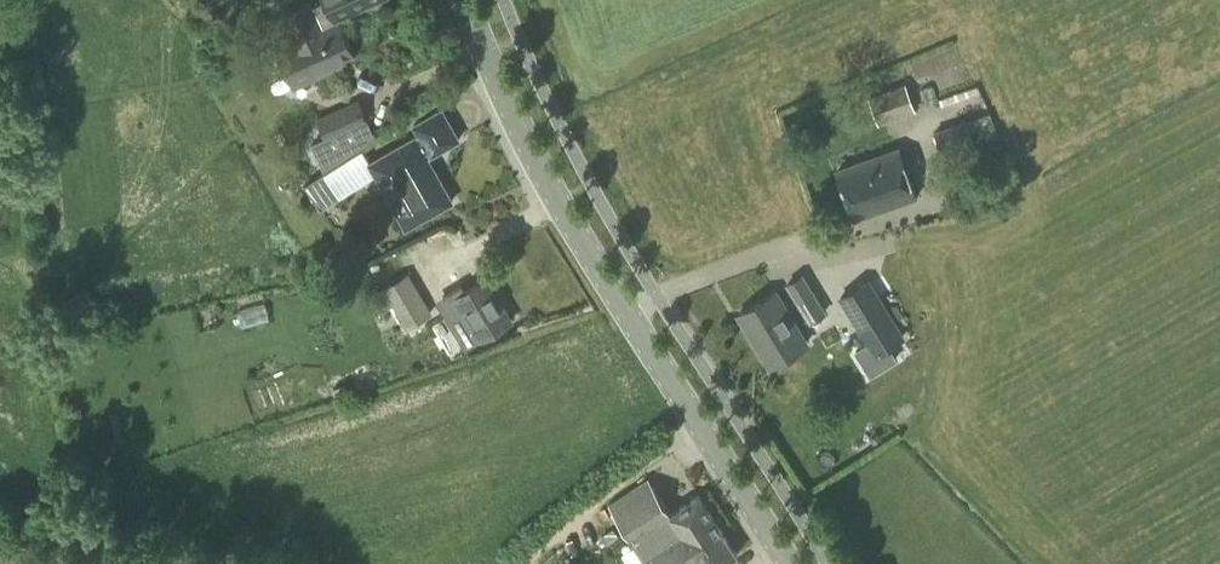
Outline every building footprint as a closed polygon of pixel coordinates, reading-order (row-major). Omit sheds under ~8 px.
[(340,22),(337,17),(375,0),(325,0),(329,9),(315,15),(309,2),(275,18),(281,30),(277,32),(281,41),(293,36),(293,35),(312,26),(316,33),(340,22)] [(293,36),(281,41),(274,45),(294,88),(342,66),(339,59),(354,53),(340,22),(316,33),(312,26),(293,35),(293,36)] [(879,124),(915,110),(905,82),(868,96),(879,124)] [(336,160),(376,136),(359,99),(317,117),(336,160)] [(458,137),(441,107),(413,123),(419,134),(416,136),(415,135),(370,160),(362,147),(304,179),(319,206),(376,173),(406,226),(452,200),(426,154),(430,152),(431,153),(458,137)] [(999,137),(990,112),(966,121),(966,119),(934,131),(945,158),(977,146),(976,145),(999,137)] [(853,217),(916,194),(899,148),(836,171),(853,217)] [(809,323),(827,311),(802,272),(785,283),(809,323)] [(407,328),(432,313),(408,274),(384,289),(407,328)] [(465,347),(480,338),(512,319),(496,292),(499,290),(489,275),(451,298),(460,313),(448,320),(465,347)] [(877,352),(904,336),(870,279),(843,295),(877,352)] [(808,343),(774,290),(738,313),(750,331),(754,329),(775,363),(808,343)] [(299,387),(289,393),(299,409),(309,402),(299,387)] [(720,529),(698,494),(670,512),(648,477),(609,503),(648,563),(660,563),(665,561),(665,560),(691,543),(692,546),(697,543),(697,544),(720,529)] [(735,555),(737,554),(736,553),(720,529),(697,544),(697,543),(692,546),(691,543),(665,560),(665,561),(660,563),(720,563),(735,555)]
